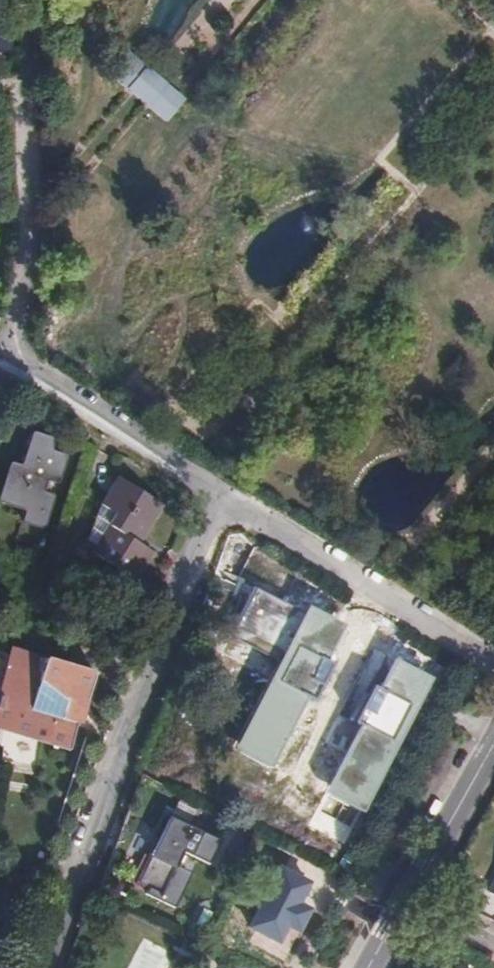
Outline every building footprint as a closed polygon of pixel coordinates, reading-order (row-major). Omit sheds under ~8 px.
[(8,55),(15,24),(0,21),(0,53),(8,55)] [(125,82),(168,117),(185,95),(142,61),(125,82)] [(17,472),(10,474),(9,474),(6,475),(3,477),(1,481),(0,484),(1,490),(2,493),(5,496),(4,498),(5,499),(7,501),(27,506),(24,520),(23,521),(23,524),(25,525),(42,530),(44,530),(46,529),(47,527),(54,498),(54,496),(53,495),(43,493),(45,483),(55,485),(56,485),(58,484),(63,459),(64,457),(64,456),(62,455),(45,450),(47,440),(47,439),(31,434),(29,434),(27,435),(26,437),(17,472)] [(92,552),(134,579),(151,552),(138,543),(162,505),(120,478),(101,506),(115,515),(92,552)] [(238,593),(212,584),(203,610),(229,619),(238,593)] [(330,745),(364,764),(391,714),(377,706),(403,658),(363,636),(331,695),(351,705),(330,745)] [(15,672),(20,654),(12,652),(8,667),(15,672)] [(20,654),(15,672),(8,667),(0,661),(0,732),(11,734),(74,750),(82,719),(84,710),(85,710),(86,710),(86,709),(87,709),(87,708),(96,672),(20,654)] [(182,799),(173,816),(189,825),(199,808),(182,799)] [(162,832),(128,813),(113,855),(141,872),(137,880),(147,885),(144,892),(172,908),(186,882),(185,871),(175,866),(182,853),(207,866),(221,843),(189,825),(173,816),(172,816),(162,832)]
